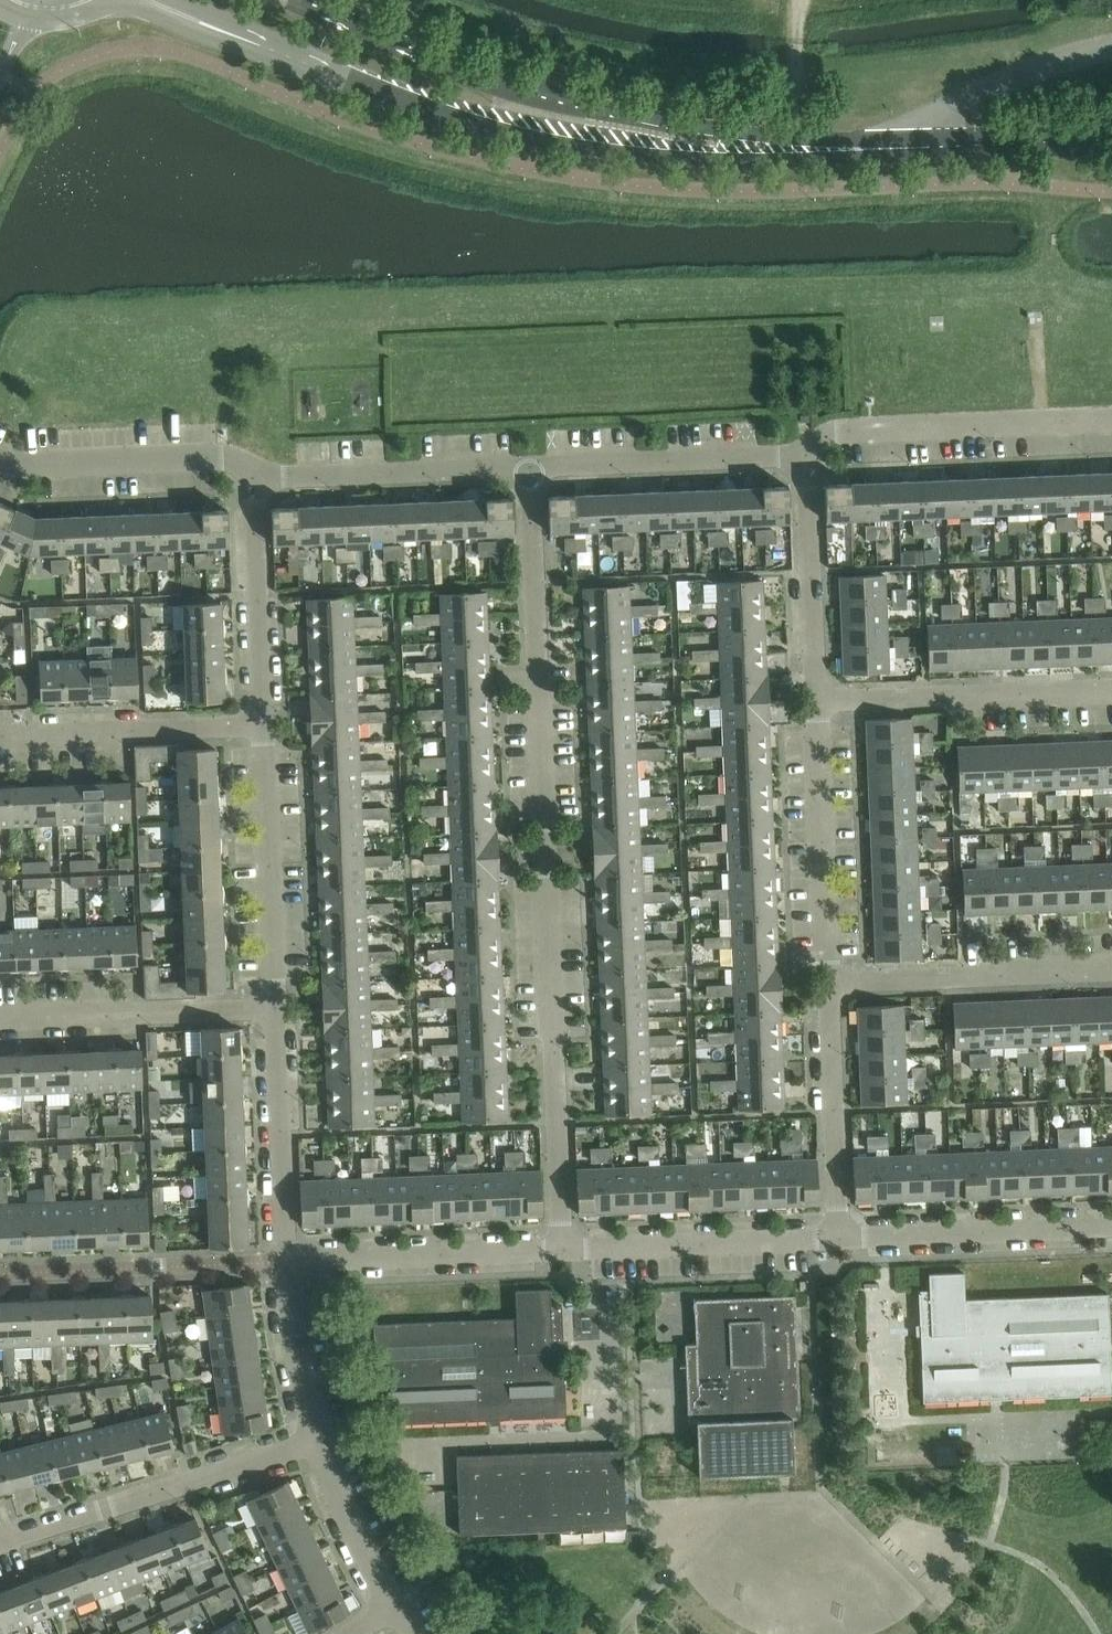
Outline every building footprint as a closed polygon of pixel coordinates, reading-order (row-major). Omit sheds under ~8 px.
[(1089,474),(1090,510),(1111,509),(1111,473),(1089,474)] [(1089,474),(1065,475),(1066,511),(1090,510),(1089,474)] [(1065,475),(1041,476),(1042,512),(1066,511),(1065,475)] [(1041,476),(1017,477),(1018,513),(1042,512),(1041,476)] [(1017,477),(993,479),(994,514),(1018,513),(1017,477)] [(993,479),(969,480),(971,515),(994,514),(993,479)] [(969,480),(945,481),(947,516),(971,515),(969,480)] [(945,481),(921,482),(923,517),(947,516),(945,481)] [(921,482),(897,483),(899,518),(923,517),(921,482)] [(897,483),(874,484),(875,519),(899,518),(897,483)] [(874,484),(850,485),(851,520),(875,519),(874,484)] [(851,520),(850,485),(825,486),(826,521),(851,520)] [(789,487),(764,488),(765,524),(790,523),(789,487)] [(764,488),(740,489),(741,525),(765,524),(764,488)] [(740,489),(716,490),(718,526),(741,525),(740,489)] [(716,490),(692,491),(694,527),(718,526),(716,490)] [(692,491),(669,492),(670,528),(694,527),(692,491)] [(669,492),(645,493),(646,529),(670,528),(669,492)] [(645,493),(621,494),(622,530),(646,529),(645,493)] [(621,494),(597,495),(599,531),(622,530),(621,494)] [(597,495),(573,496),(575,532),(599,531),(597,495)] [(575,532),(573,496),(548,497),(550,533),(575,532)] [(512,499),(487,500),(489,536),(514,534),(512,499)] [(487,500),(464,501),(465,537),(489,536),(487,500)] [(464,501),(440,502),(441,538),(465,537),(464,501)] [(440,502),(416,503),(417,539),(441,538),(440,502)] [(14,509),(0,503),(0,542),(14,509)] [(416,503),(392,504),(394,540),(417,539),(416,503)] [(392,504),(368,505),(370,541),(394,540),(392,504)] [(368,505),(344,506),(346,542),(370,541),(368,505)] [(344,506),(321,507),(322,543),(346,542),(344,506)] [(321,507),(297,508),(298,544),(322,543),(321,507)] [(298,544),(297,508),(272,509),(273,545),(298,544)] [(0,542),(29,555),(36,519),(14,509),(0,542)] [(228,511),(203,512),(205,548),(230,547),(228,511)] [(203,512),(179,513),(181,549),(205,548),(203,512)] [(179,513),(156,514),(157,550),(181,549),(179,513)] [(156,514),(132,515),(133,551),(157,550),(156,514)] [(132,515),(108,516),(109,552),(133,551),(132,515)] [(108,516),(84,517),(85,553),(109,552),(108,516)] [(84,517),(60,518),(61,554),(85,553),(84,517)] [(1074,517),(1067,518),(1067,531),(1077,531),(1077,519),(1074,517)] [(36,519),(29,555),(61,554),(60,518),(36,519)] [(1067,531),(1067,518),(1059,518),(1057,520),(1057,532),(1067,531)] [(1026,519),(1019,520),(1019,533),(1029,533),(1029,521),(1026,519)] [(1019,533),(1019,520),(1011,520),(1009,522),(1009,534),(1019,533)] [(979,521),(971,522),(971,535),(981,535),(981,524),(979,521)] [(971,535),(971,522),(963,522),(961,524),(962,536),(971,535)] [(931,523),(923,524),(924,537),(934,537),(933,525),(931,523)] [(924,537),(923,524),(916,524),(913,526),(914,538),(924,537)] [(883,525),(876,526),(876,539),(886,539),(886,528),(883,525)] [(876,539),(876,526),(868,526),(866,528),(866,540),(876,539)] [(827,528),(827,541),(837,541),(837,530),(835,527),(827,528)] [(773,530),(766,531),(766,544),(776,544),(776,532),(773,530)] [(766,544),(766,531),(758,531),(756,533),(756,545),(766,544)] [(726,532),(718,533),(719,546),(729,546),(728,534),(726,532)] [(719,546),(718,533),(710,533),(708,535),(709,547),(719,546)] [(678,534),(670,535),(671,548),(681,548),(680,536),(678,534)] [(671,548),(670,535),(663,535),(661,537),(661,549),(671,548)] [(981,535),(971,535),(972,545),(982,544),(981,535)] [(630,536),(623,537),(623,550),(633,550),(633,538),(630,536)] [(623,550),(623,537),(615,537),(613,539),(613,551),(623,550)] [(583,538),(575,539),(576,552),(586,552),(585,540),(583,538)] [(576,552),(575,539),(567,539),(565,541),(566,553),(576,552)] [(490,556),(489,542),(482,543),(479,545),(480,556),(490,556)] [(497,542),(489,542),(490,556),(500,555),(499,544),(497,542)] [(442,558),(442,544),(434,545),(432,547),(432,558),(442,558)] [(449,544),(442,544),(442,558),(452,557),(452,546),(449,544)] [(395,560),(394,546),(386,547),(384,549),(385,560),(395,560)] [(402,546),(394,546),(395,560),(404,559),(404,548),(402,546)] [(347,562),(346,548),(339,549),(337,551),(337,562),(347,562)] [(354,548),(346,548),(347,562),(357,561),(356,550),(354,548)] [(299,564),(299,550),(291,551),(289,553),(289,564),(299,564)] [(306,550),(299,550),(299,564),(309,564),(309,552),(306,550)] [(206,568),(205,554),(197,555),(195,557),(196,568),(206,568)] [(213,554),(205,554),(206,568),(216,567),(215,556),(213,554)] [(158,570),(157,556),(150,557),(148,559),(148,570),(158,570)] [(165,556),(157,556),(158,570),(168,569),(167,558),(165,556)] [(110,572),(110,558),(102,559),(100,561),(100,572),(110,572)] [(117,558),(110,558),(110,572),(120,571),(120,560),(117,558)] [(62,574),(62,560),(54,561),(52,563),(52,574),(62,574)] [(69,560),(62,560),(62,574),(72,573),(72,562),(69,560)] [(840,577),(841,602),(886,600),(885,576),(840,577)] [(718,583),(718,603),(719,608),(764,606),(763,581),(718,583)] [(584,589),(585,613),(630,612),(630,607),(629,587),(584,589)] [(893,592),(893,600),(906,599),(906,590),(895,590),(893,592)] [(442,615),(428,615),(428,625),(442,624),(442,620),(487,618),(486,593),(441,595),(442,615)] [(308,600),(309,625),(354,623),(353,618),(353,598),(308,600)] [(1105,598),(1095,599),(1096,612),(1103,612),(1105,610),(1105,598)] [(906,599),(893,600),(893,608),(895,610),(907,609),(906,599)] [(1096,612),(1095,599),(1085,599),(1086,610),(1088,613),(1096,612)] [(886,600),(841,602),(842,626),(887,624),(886,600)] [(1057,600),(1047,601),(1047,614),(1055,614),(1057,612),(1057,600)] [(1047,614),(1047,601),(1037,601),(1037,613),(1040,615),(1047,614)] [(1009,602),(999,603),(1000,616),(1007,616),(1009,614),(1009,602)] [(718,603),(705,604),(705,613),(719,613),(720,632),(765,630),(764,606),(719,608),(718,603)] [(1000,616),(999,603),(989,603),(990,615),(992,617),(1000,616)] [(183,605),(184,630),(222,629),(221,604),(183,605)] [(691,604),(691,614),(705,613),(705,604),(691,604)] [(961,604),(951,605),(952,618),(960,618),(962,616),(961,604)] [(110,615),(110,605),(96,606),(97,615),(110,615)] [(123,605),(110,605),(110,615),(123,614),(123,605)] [(952,618),(951,605),(942,605),(942,617),(944,619),(952,618)] [(75,606),(62,607),(62,616),(76,616),(75,606)] [(631,635),(630,616),(644,616),(644,606),(630,607),(630,612),(585,613),(586,637),(631,635)] [(658,615),(658,610),(657,606),(644,606),(644,616),(658,615)] [(62,616),(62,607),(49,607),(49,617),(62,616)] [(414,616),(415,625),(428,625),(428,615),(414,616)] [(381,627),(381,622),(381,617),(367,618),(368,627),(381,627)] [(142,618),(142,632),(152,631),(151,618),(142,618)] [(354,623),(309,625),(310,649),(355,647),(354,628),(368,627),(367,618),(353,618),(354,623)] [(487,618),(442,620),(442,624),(443,643),(488,642),(487,618)] [(1096,619),(1098,664),(1111,663),(1111,618),(1096,619)] [(1096,619),(1072,620),(1074,665),(1098,664),(1096,619)] [(1072,620),(1048,621),(1050,666),(1074,665),(1072,620)] [(1048,621),(1024,622),(1026,667),(1050,666),(1048,621)] [(1024,622),(1000,623),(1002,668),(1026,667),(1024,622)] [(14,623),(15,637),(24,636),(24,623),(14,623)] [(1000,623),(976,624),(978,669),(1002,668),(1000,623)] [(887,624),(842,626),(843,650),(888,648),(887,624)] [(976,624),(952,625),(954,670),(978,669),(976,624)] [(954,670),(952,625),(927,626),(929,671),(954,670)] [(222,629),(184,630),(185,654),(223,652),(222,629)] [(765,630),(720,632),(720,651),(721,655),(766,653),(765,630)] [(152,631),(142,632),(143,645),(152,645),(152,631)] [(631,635),(586,637),(587,661),(632,659),(632,654),(631,635)] [(24,636),(15,637),(15,650),(25,649),(24,636)] [(894,640),(895,648),(908,647),(908,637),(897,638),(894,640)] [(444,662),(430,663),(430,672),(444,672),(444,667),(489,665),(488,642),(443,643),(444,662)] [(355,647),(310,649),(311,672),(356,671),(355,666),(355,647)] [(908,647),(895,648),(895,655),(897,657),(909,657),(908,647)] [(888,648),(843,650),(844,675),(889,673),(888,648)] [(693,652),(693,661),(707,661),(707,651),(693,652)] [(720,651),(707,651),(707,661),(721,660),(722,679),(768,677),(768,676),(767,676),(766,653),(721,655),(720,651)] [(223,652),(185,654),(186,678),(224,676),(223,652)] [(660,663),(660,658),(659,653),(646,654),(646,663),(660,663)] [(632,659),(587,661),(588,685),(633,683),(632,664),(646,663),(646,654),(632,654),(632,659)] [(137,658),(112,659),(113,697),(138,696),(137,658)] [(112,659),(88,660),(90,698),(113,697),(112,659)] [(88,660),(64,661),(66,699),(90,698),(88,660)] [(66,699),(64,661),(39,662),(41,700),(66,699)] [(416,663),(417,673),(430,672),(430,663),(416,663)] [(383,675),(383,670),(383,665),(369,666),(370,675),(383,675)] [(444,667),(444,672),(445,691),(490,689),(489,665),(444,667)] [(144,666),(144,679),(154,679),(153,666),(144,666)] [(312,695),(310,695),(310,696),(357,694),(356,676),(370,675),(369,666),(355,666),(356,671),(311,672),(312,695)] [(16,676),(17,690),(27,689),(26,676),(16,676)] [(224,676),(186,678),(187,703),(225,701),(224,676)] [(768,677),(722,679),(722,698),(723,703),(769,701),(768,677)] [(154,679),(144,679),(145,693),(154,692),(154,679)] [(633,683),(588,685),(589,709),(634,707),(634,702),(633,683)] [(27,689),(17,690),(18,703),(27,703),(27,689)] [(446,710),(432,710),(432,720),(446,719),(446,715),(491,713),(490,689),(445,691),(446,710)] [(357,694),(310,696),(311,720),(358,718),(357,714),(357,694)] [(722,698),(709,699),(709,708),(723,708),(724,727),(770,725),(769,701),(723,703),(722,698)] [(695,699),(695,709),(709,708),(709,699),(695,699)] [(634,707),(589,709),(590,732),(635,731),(634,711),(648,711),(648,701),(634,702),(634,707)] [(662,710),(662,705),(661,701),(648,701),(648,711),(662,710)] [(418,711),(419,721),(432,720),(432,710),(418,711)] [(358,718),(311,720),(312,744),(359,742),(358,723),(372,723),(371,713),(357,714),(358,718)] [(385,722),(385,717),(385,713),(371,713),(372,723),(385,722)] [(446,715),(446,719),(447,739),(492,737),(491,713),(446,715)] [(867,721),(868,745),(913,744),(912,719),(867,721)] [(724,727),(724,746),(725,751),(770,749),(769,726),(770,726),(770,725),(724,727)] [(635,731),(590,732),(591,757),(636,755),(636,750),(635,731)] [(919,736),(919,743),(933,743),(932,733),(921,733),(919,736)] [(448,758),(434,758),(434,768),(448,767),(448,763),(493,761),(492,737),(447,739),(448,758)] [(1102,742),(1103,787),(1111,786),(1111,741),(1102,742)] [(359,742),(312,744),(312,745),(314,745),(315,768),(360,766),(359,762),(359,742)] [(1102,742),(1078,743),(1080,788),(1103,787),(1102,742)] [(933,743),(919,743),(920,751),(922,753),(933,753),(933,743)] [(1078,743),(1054,744),(1056,789),(1080,788),(1078,743)] [(913,744),(868,745),(869,769),(914,767),(913,744)] [(1054,744),(1030,745),(1032,790),(1056,789),(1054,744)] [(178,762),(178,776),(217,774),(216,749),(179,751),(178,745),(134,747),(136,781),(152,781),(151,763),(178,762)] [(1030,745),(1006,746),(1008,791),(1032,790),(1030,745)] [(724,746),(711,747),(711,756),(725,756),(726,775),(771,773),(770,749),(725,751),(724,746)] [(1006,746),(982,747),(984,792),(1008,791),(1006,746)] [(697,747),(697,757),(711,756),(711,747),(697,747)] [(984,792),(982,747),(958,748),(959,793),(984,792)] [(636,755),(591,757),(592,781),(637,779),(636,759),(650,759),(650,749),(636,750),(636,755)] [(664,758),(664,753),(663,749),(650,749),(650,759),(664,758)] [(420,759),(421,769),(434,768),(434,758),(420,759)] [(387,770),(387,765),(387,760),(373,761),(374,771),(387,770)] [(360,766),(315,768),(316,792),(361,790),(360,771),(374,771),(373,761),(359,762),(360,766)] [(448,763),(448,767),(449,787),(494,785),(493,761),(448,763)] [(914,767),(869,769),(870,793),(915,791),(914,767)] [(726,775),(726,794),(727,799),(772,797),(771,773),(726,775)] [(217,774),(178,776),(179,800),(218,798),(217,774)] [(637,779),(592,781),(593,805),(638,803),(638,798),(637,779)] [(921,783),(921,791),(935,790),(934,780),(923,781),(921,783)] [(129,783),(104,784),(106,822),(131,820),(129,783)] [(104,784),(81,785),(82,823),(106,822),(104,784)] [(81,785),(57,786),(58,824),(82,823),(81,785)] [(450,806),(436,806),(436,816),(450,815),(450,811),(495,809),(494,785),(449,787),(450,806)] [(57,786),(33,787),(35,825),(58,824),(57,786)] [(33,787),(9,788),(11,826),(35,825),(33,787)] [(0,788),(0,827),(11,826),(9,788),(0,788)] [(136,788),(137,801),(146,801),(146,788),(136,788)] [(361,790),(316,792),(317,816),(362,814),(361,810),(361,790)] [(935,790),(921,791),(922,799),(924,801),(935,800),(935,790)] [(915,791),(870,793),(871,817),(916,815),(915,791)] [(1104,807),(1104,793),(1096,793),(1094,796),(1094,807),(1104,807)] [(1104,793),(1104,807),(1111,806),(1111,793),(1104,793)] [(726,794),(713,795),(713,804),(727,804),(728,823),(773,821),(772,797),(727,799),(726,794)] [(699,795),(699,805),(713,804),(713,795),(699,795)] [(1057,809),(1056,795),(1048,795),(1046,798),(1047,809),(1057,809)] [(1064,795),(1056,795),(1057,809),(1067,808),(1066,797),(1064,795)] [(593,827),(593,828),(639,826),(638,807),(652,807),(652,797),(638,798),(638,803),(593,805),(594,827),(593,827)] [(666,806),(666,801),(665,797),(652,797),(652,807),(666,806)] [(1009,811),(1008,797),(1001,797),(999,800),(999,811),(1009,811)] [(1016,797),(1008,797),(1009,811),(1019,810),(1018,799),(1016,797)] [(218,798),(179,800),(180,824),(219,822),(218,798)] [(960,799),(960,813),(970,812),(970,801),(968,799),(960,799)] [(146,801),(137,801),(137,815),(147,814),(146,801)] [(422,807),(423,816),(436,816),(436,806),(422,807)] [(389,818),(389,813),(389,808),(375,809),(376,819),(389,818)] [(362,814),(317,816),(318,840),(363,838),(362,819),(376,819),(375,809),(361,810),(362,814)] [(495,809),(450,811),(450,815),(451,835),(497,833),(497,831),(496,831),(495,809)] [(916,815),(871,817),(872,841),(917,839),(916,815)] [(728,823),(728,842),(729,847),(774,845),(773,821),(728,823)] [(219,822),(180,824),(181,848),(220,846),(219,822)] [(639,826),(593,828),(594,852),(640,850),(640,845),(639,826)] [(923,831),(923,839),(937,838),(936,828),(925,829),(923,831)] [(452,853),(438,854),(438,864),(452,863),(452,858),(498,856),(497,833),(451,835),(452,853)] [(138,836),(139,849),(148,849),(148,835),(138,836)] [(363,838),(318,840),(319,864),(364,862),(363,857),(363,838)] [(937,838),(923,839),(924,846),(926,848),(937,848),(937,838)] [(917,839),(872,841),(873,865),(918,863),(917,839)] [(701,843),(701,853),(715,852),(715,842),(701,843)] [(728,842),(715,842),(715,852),(729,851),(730,870),(775,868),(774,845),(729,847),(728,842)] [(668,854),(668,849),(667,844),(654,845),(654,854),(668,854)] [(1092,844),(1082,845),(1083,858),(1090,858),(1093,856),(1092,844)] [(640,850),(594,852),(595,876),(641,874),(640,855),(654,854),(654,845),(640,845),(640,850)] [(1083,858),(1082,845),(1072,845),(1073,857),(1075,859),(1083,858)] [(220,846),(181,848),(183,872),(221,870),(220,846)] [(1035,860),(1035,847),(1025,847),(1025,859),(1027,861),(1035,860)] [(1044,847),(1035,847),(1035,860),(1043,860),(1045,858),(1044,847)] [(162,848),(148,849),(149,862),(163,861),(162,848)] [(997,848),(987,849),(987,862),(995,862),(997,860),(997,848)] [(148,849),(139,849),(139,862),(149,862),(148,849)] [(987,862),(987,849),(977,849),(977,861),(980,863),(987,862)] [(424,855),(425,864),(438,864),(438,854),(424,855)] [(391,866),(391,861),(391,856),(377,857),(378,866),(391,866)] [(498,856),(452,858),(452,863),(453,882),(499,880),(498,856)] [(364,862),(319,864),(320,887),(365,886),(364,867),(378,866),(377,857),(363,857),(364,862)] [(120,859),(120,869),(133,868),(133,859),(120,859)] [(97,860),(84,861),(84,870),(98,870),(97,860)] [(84,870),(84,861),(71,861),(71,871),(84,870)] [(49,862),(36,863),(37,872),(50,872),(49,862)] [(37,872),(36,863),(23,863),(23,873),(37,872)] [(918,863),(873,865),(874,888),(918,886),(918,863)] [(1107,864),(1083,865),(1085,910),(1109,909),(1107,864)] [(1083,865),(1059,866),(1061,911),(1085,910),(1083,865)] [(1059,866),(1035,867),(1037,912),(1061,911),(1059,866)] [(1035,867),(1011,868),(1013,913),(1037,912),(1035,867)] [(730,870),(730,890),(731,894),(776,892),(775,868),(730,870)] [(1011,868),(988,869),(990,914),(1013,913),(1011,868)] [(990,914),(988,869),(963,870),(965,915),(990,914)] [(221,870),(183,872),(184,896),(222,894),(221,870)] [(641,874),(595,876),(595,877),(596,877),(597,900),(642,898),(642,893),(641,874)] [(133,875),(120,875),(121,885),(134,884),(133,875)] [(98,876),(85,877),(85,886),(98,886),(98,876)] [(925,878),(925,886),(939,886),(938,876),(927,876),(925,878)] [(85,886),(85,877),(71,877),(72,887),(85,886)] [(50,878),(37,879),(37,888),(51,888),(50,878)] [(37,888),(37,879),(23,879),(24,889),(37,888)] [(454,901),(440,902),(440,911),(454,910),(454,906),(499,904),(498,881),(499,881),(499,880),(453,882),(454,901)] [(140,884),(141,897),(150,897),(150,884),(140,884)] [(365,886),(320,887),(321,911),(366,909),(365,905),(365,886)] [(918,886),(874,888),(875,912),(919,910),(918,886)] [(939,886),(925,886),(926,894),(928,896),(939,895),(939,886)] [(703,891),(703,900),(717,900),(717,890),(703,891)] [(730,890),(717,890),(717,900),(731,899),(732,918),(777,916),(776,892),(731,894),(730,890)] [(642,898),(597,900),(598,924),(643,922),(642,902),(656,902),(656,892),(642,893),(642,898)] [(670,901),(670,897),(669,892),(656,892),(656,902),(670,901)] [(222,894),(184,896),(185,919),(223,918),(222,894)] [(150,897),(141,897),(141,911),(151,910),(150,897)] [(426,902),(427,912),(440,911),(440,902),(426,902)] [(366,909),(321,911),(322,935),(367,933),(366,914),(380,914),(379,904),(365,905),(366,909)] [(393,913),(393,908),(393,904),(379,904),(380,914),(393,913)] [(454,906),(454,910),(455,930),(500,928),(499,904),(454,906)] [(919,910),(875,912),(876,936),(920,934),(919,910)] [(732,918),(732,938),(733,942),(778,940),(777,916),(732,918)] [(223,918),(185,919),(186,943),(224,942),(223,918)] [(643,922),(598,924),(599,948),(644,946),(644,941),(643,922)] [(927,926),(927,934),(941,933),(940,923),(929,924),(927,926)] [(136,926),(111,927),(112,965),(137,964),(136,926)] [(111,927),(87,928),(88,966),(112,965),(111,927)] [(87,928),(63,929),(65,967),(88,966),(87,928)] [(456,949),(442,950),(442,959),(456,959),(456,954),(501,952),(500,928),(455,930),(456,949)] [(63,929),(39,930),(40,968),(65,967),(63,929)] [(39,930),(15,931),(16,969),(40,968),(39,930)] [(0,932),(0,970),(16,969),(15,931),(0,932)] [(142,932),(143,945),(153,945),(152,931),(142,932)] [(367,933),(322,935),(323,959),(368,957),(367,953),(367,933)] [(941,933),(927,934),(927,941),(930,944),(941,943),(941,933)] [(920,934),(876,936),(877,961),(921,959),(920,934)] [(705,939),(705,948),(719,948),(719,938),(705,939)] [(732,938),(719,938),(719,948),(733,947),(734,966),(780,964),(780,963),(779,963),(778,940),(733,942),(732,938)] [(644,946),(599,948),(600,972),(645,970),(644,950),(658,950),(658,940),(644,941),(644,946)] [(672,949),(672,944),(671,940),(658,940),(658,950),(672,949)] [(224,942),(186,943),(187,967),(225,965),(224,942)] [(153,945),(143,945),(144,958),(153,958),(153,945)] [(428,950),(429,960),(442,959),(442,950),(428,950)] [(395,961),(395,956),(395,951),(381,952),(382,962),(395,961)] [(324,982),(322,982),(322,983),(369,982),(368,962),(382,962),(381,952),(367,953),(368,957),(323,959),(324,982)] [(501,952),(456,954),(456,959),(457,978),(502,976),(501,952)] [(734,966),(734,985),(735,990),(781,988),(780,964),(734,966)] [(225,965),(187,967),(187,981),(161,982),(160,965),(144,965),(145,1000),(189,998),(189,992),(226,990),(225,965)] [(645,970),(600,972),(601,996),(646,994),(646,989),(645,970)] [(458,997),(444,997),(444,1007),(458,1006),(458,1002),(503,1000),(502,976),(457,978),(458,997)] [(369,982),(322,983),(323,1007),(370,1005),(369,1001),(369,982)] [(734,985),(721,986),(721,996),(735,995),(736,1014),(782,1012),(781,988),(735,990),(734,985)] [(707,987),(707,996),(721,996),(721,986),(707,987)] [(646,994),(601,996),(602,1020),(647,1018),(646,998),(660,998),(660,988),(646,989),(646,994)] [(674,997),(674,992),(674,988),(660,988),(660,998),(674,997)] [(430,998),(431,1008),(444,1007),(444,997),(430,998)] [(1097,998),(1099,1043),(1111,1042),(1111,997),(1097,998)] [(1097,998),(1073,999),(1075,1044),(1099,1043),(1097,998)] [(397,1009),(397,1004),(397,999),(383,1000),(384,1010),(397,1009)] [(1073,999),(1050,1000),(1051,1045),(1075,1044),(1073,999)] [(370,1005),(323,1007),(324,1031),(371,1029),(370,1010),(384,1010),(383,1000),(369,1001),(370,1005)] [(458,1002),(458,1006),(459,1026),(504,1024),(503,1000),(458,1002)] [(1050,1000),(1026,1001),(1028,1046),(1051,1045),(1050,1000)] [(1026,1001),(1002,1002),(1004,1047),(1028,1046),(1026,1001)] [(1002,1002),(978,1003),(980,1048),(1004,1047),(1002,1002)] [(980,1048),(978,1003),(953,1004),(955,1049),(980,1048)] [(858,1008),(859,1032),(904,1031),(903,1006),(858,1008)] [(736,1014),(736,1033),(737,1038),(782,1036),(781,1013),(782,1013),(782,1012),(736,1014)] [(647,1018),(602,1020),(603,1043),(648,1041),(648,1036),(647,1018)] [(913,1022),(913,1030),(927,1030),(926,1020),(915,1020),(913,1022)] [(460,1045),(446,1045),(447,1055),(460,1054),(460,1049),(505,1048),(504,1024),(459,1026),(460,1045)] [(201,1030),(202,1055),(240,1054),(239,1029),(201,1030)] [(371,1029),(324,1031),(324,1032),(326,1032),(327,1055),(372,1053),(371,1048),(371,1029)] [(927,1030),(913,1030),(913,1038),(916,1040),(927,1039),(927,1030)] [(904,1031),(859,1032),(860,1056),(905,1054),(904,1031)] [(147,1032),(147,1046),(157,1045),(156,1032),(147,1032)] [(736,1033),(723,1034),(723,1043),(737,1043),(738,1062),(783,1060),(782,1036),(737,1038),(736,1033)] [(709,1034),(709,1044),(723,1043),(723,1034),(709,1034)] [(676,1045),(676,1040),(676,1035),(662,1036),(662,1045),(676,1045)] [(648,1041),(603,1043),(604,1067),(649,1065),(648,1046),(662,1045),(662,1036),(648,1036),(648,1041)] [(157,1045),(147,1046),(148,1059),(157,1059),(157,1045)] [(432,1046),(433,1055),(447,1055),(446,1045),(432,1046)] [(399,1057),(399,1052),(399,1047),(385,1048),(386,1057),(399,1057)] [(372,1053),(327,1055),(328,1079),(373,1077),(372,1058),(386,1057),(385,1048),(371,1048),(372,1053)] [(460,1049),(460,1054),(461,1073),(506,1071),(505,1048),(460,1049)] [(141,1050),(116,1051),(118,1089),(143,1088),(141,1050)] [(1076,1064),(1076,1050),(1068,1050),(1066,1053),(1066,1064),(1076,1064)] [(1083,1050),(1076,1050),(1076,1064),(1086,1063),(1086,1052),(1083,1050)] [(116,1051),(92,1052),(94,1090),(118,1089),(116,1051)] [(92,1052),(68,1053),(70,1091),(94,1090),(92,1052)] [(1029,1066),(1028,1052),(1020,1052),(1018,1055),(1019,1066),(1029,1066)] [(1036,1052),(1028,1052),(1029,1066),(1038,1065),(1038,1054),(1036,1052)] [(68,1053),(44,1054),(46,1092),(70,1091),(68,1053)] [(44,1054),(20,1055),(22,1093),(46,1092),(44,1054)] [(240,1054),(202,1055),(203,1079),(241,1077),(240,1054)] [(905,1054),(860,1056),(861,1080),(906,1078),(905,1054)] [(981,1068),(980,1054),(973,1054),(971,1057),(971,1068),(981,1068)] [(988,1054),(980,1054),(981,1068),(991,1067),(990,1056),(988,1054)] [(0,1056),(0,1094),(22,1093),(20,1055),(0,1056)] [(783,1060),(738,1062),(738,1081),(739,1085),(784,1084),(783,1060)] [(649,1065),(604,1067),(605,1091),(650,1089),(650,1084),(649,1065)] [(915,1070),(915,1078),(929,1077),(928,1067),(917,1068),(915,1070)] [(462,1092),(448,1093),(449,1102),(462,1102),(462,1097),(507,1095),(506,1071),(461,1073),(462,1092)] [(241,1077),(203,1079),(204,1103),(242,1101),(241,1077)] [(373,1077),(328,1079),(329,1102),(374,1101),(373,1096),(373,1077)] [(929,1077),(915,1078),(915,1086),(918,1088),(929,1087),(929,1077)] [(906,1078),(861,1080),(862,1105),(907,1103),(906,1078)] [(711,1082),(711,1091),(725,1091),(725,1081),(711,1082)] [(738,1081),(725,1081),(725,1091),(739,1090),(740,1110),(785,1108),(784,1084),(739,1085),(738,1081)] [(650,1089),(605,1091),(606,1116),(651,1114),(650,1094),(664,1093),(664,1083),(650,1084),(650,1089)] [(678,1092),(678,1088),(678,1083),(664,1083),(664,1093),(678,1092)] [(149,1092),(150,1105),(159,1105),(159,1091),(149,1092)] [(434,1094),(435,1103),(449,1102),(448,1093),(434,1094)] [(374,1101),(329,1102),(330,1127),(375,1126),(374,1106),(388,1105),(387,1095),(373,1096),(374,1101)] [(401,1104),(401,1100),(401,1095),(387,1095),(388,1105),(401,1104)] [(462,1097),(462,1102),(463,1122),(508,1120),(507,1095),(462,1097)] [(242,1101),(204,1103),(205,1127),(243,1125),(242,1101)] [(159,1105),(150,1105),(150,1118),(160,1118),(159,1105)] [(119,1115),(103,1116),(104,1126),(106,1126),(119,1125),(119,1115)] [(120,1135),(119,1125),(106,1126),(106,1136),(120,1135)] [(133,1125),(119,1125),(120,1135),(133,1134),(133,1125)] [(243,1125),(205,1127),(206,1151),(244,1149),(243,1125)] [(85,1127),(72,1128),(72,1137),(85,1137),(85,1127)] [(72,1137),(72,1128),(58,1128),(59,1138),(72,1137)] [(1078,1128),(1068,1129),(1069,1142),(1076,1142),(1079,1140),(1078,1128)] [(37,1129),(23,1130),(24,1139),(37,1139),(37,1129)] [(1069,1142),(1068,1129),(1058,1129),(1059,1140),(1061,1142),(1069,1142)] [(24,1139),(23,1130),(10,1130),(10,1140),(24,1139)] [(1030,1130),(1021,1131),(1021,1144),(1029,1144),(1031,1142),(1030,1130)] [(1021,1144),(1021,1131),(1011,1131),(1011,1142),(1013,1145),(1021,1144)] [(983,1132),(973,1133),(973,1146),(981,1146),(983,1144),(983,1132)] [(973,1146),(973,1133),(963,1133),(963,1144),(966,1147),(973,1146)] [(935,1134),(925,1135),(926,1148),(933,1148),(936,1146),(935,1134)] [(926,1148),(925,1135),(915,1135),(916,1147),(918,1149),(926,1148)] [(887,1136),(878,1137),(878,1150),(886,1150),(888,1148),(887,1136)] [(878,1150),(878,1137),(868,1137),(868,1149),(870,1151),(878,1150)] [(151,1140),(152,1153),(161,1153),(161,1140),(151,1140)] [(792,1154),(792,1140),(782,1141),(782,1152),(784,1154),(792,1154)] [(801,1140),(792,1140),(792,1154),(800,1154),(802,1151),(801,1140)] [(133,1141),(120,1142),(120,1151),(133,1151),(133,1141)] [(744,1156),(744,1142),(734,1143),(734,1154),(737,1156),(744,1156)] [(754,1142),(744,1142),(744,1156),(752,1156),(754,1153),(754,1142)] [(706,1144),(696,1145),(697,1158),(704,1158),(707,1155),(706,1144)] [(697,1158),(696,1145),(686,1145),(687,1156),(689,1158),(697,1158)] [(658,1146),(649,1147),(649,1160),(657,1160),(659,1157),(658,1146)] [(649,1160),(649,1147),(639,1147),(639,1158),(641,1160),(649,1160)] [(1093,1148),(1095,1193),(1111,1192),(1111,1147),(1093,1148)] [(611,1148),(601,1149),(601,1162),(609,1162),(611,1159),(611,1148)] [(1093,1148),(1069,1149),(1071,1194),(1095,1193),(1093,1148)] [(244,1149),(206,1151),(207,1175),(245,1173),(244,1149)] [(601,1162),(601,1149),(591,1149),(592,1160),(594,1162),(601,1162)] [(1069,1149),(1045,1150),(1047,1195),(1071,1194),(1069,1149)] [(1045,1150),(1021,1151),(1023,1196),(1047,1195),(1045,1150)] [(1021,1151),(998,1152),(1000,1197),(1023,1196),(1021,1151)] [(515,1166),(515,1152),(505,1153),(505,1164),(508,1166),(515,1166)] [(525,1152),(515,1152),(515,1166),(523,1165),(525,1163),(525,1152)] [(998,1152),(974,1153),(976,1198),(1000,1197),(998,1152)] [(161,1153),(152,1153),(152,1167),(162,1166),(161,1153)] [(974,1153),(950,1154),(952,1199),(976,1198),(974,1153)] [(468,1168),(467,1154),(457,1155),(458,1166),(460,1168),(468,1168)] [(477,1154),(467,1154),(468,1168),(475,1167),(478,1165),(477,1154)] [(950,1154),(926,1155),(928,1200),(952,1199),(950,1154)] [(926,1155),(902,1156),(904,1201),(928,1200),(926,1155)] [(420,1170),(420,1156),(410,1157),(410,1168),(412,1170),(420,1170)] [(429,1156),(420,1156),(420,1170),(428,1170),(430,1167),(429,1156)] [(902,1156),(878,1157),(880,1202),(904,1201),(902,1156)] [(880,1202),(878,1157),(853,1158),(855,1203),(880,1202)] [(373,1172),(372,1158),(362,1159),(363,1170),(365,1172),(373,1172)] [(382,1158),(372,1158),(373,1172),(380,1172),(382,1169),(382,1158)] [(817,1159),(793,1161),(794,1205),(819,1204),(817,1159)] [(325,1174),(324,1160),(314,1161),(315,1172),(317,1174),(325,1174)] [(334,1160),(324,1160),(325,1174),(333,1174),(335,1171),(334,1160)] [(793,1161),(769,1162),(771,1207),(794,1205),(793,1161)] [(769,1162),(745,1163),(747,1208),(771,1207),(769,1162)] [(745,1163),(721,1164),(723,1209),(747,1208),(745,1163)] [(721,1164),(697,1165),(699,1210),(723,1209),(721,1164)] [(697,1165),(673,1166),(675,1211),(699,1210),(697,1165)] [(673,1166),(649,1167),(651,1212),(675,1211),(673,1166)] [(649,1167),(626,1168),(627,1213),(651,1212),(649,1167)] [(626,1168),(602,1169),(604,1214),(627,1213),(626,1168)] [(604,1214),(602,1169),(577,1170),(579,1215),(604,1214)] [(541,1171),(516,1172),(518,1217),(543,1216),(541,1171)] [(516,1172),(492,1173),(494,1218),(518,1217),(516,1172)] [(102,1173),(97,1173),(92,1173),(93,1187),(102,1186),(102,1173)] [(245,1173),(207,1175),(208,1199),(246,1197),(245,1173)] [(492,1173),(468,1174),(470,1219),(494,1218),(492,1173)] [(468,1174),(444,1175),(446,1220),(470,1219),(468,1174)] [(54,1175),(49,1175),(45,1175),(45,1189),(55,1189),(54,1175)] [(444,1175),(420,1176),(422,1221),(446,1220),(444,1175)] [(420,1176),(397,1177),(399,1222),(422,1221),(420,1176)] [(397,1177),(373,1178),(375,1223),(399,1222),(397,1177)] [(373,1178),(349,1179),(351,1224),(375,1223),(373,1178)] [(349,1179),(325,1180),(327,1225),(351,1224),(349,1179)] [(327,1225),(325,1180),(300,1182),(302,1226),(327,1225)] [(102,1186),(93,1187),(93,1201),(98,1200),(100,1245),(124,1244),(122,1199),(103,1200),(102,1186)] [(153,1188),(154,1201),(163,1200),(163,1187),(153,1188)] [(55,1189),(45,1189),(46,1203),(51,1202),(52,1247),(76,1246),(74,1201),(55,1202),(55,1189)] [(0,1191),(0,1205),(3,1204),(5,1249),(29,1248),(27,1203),(7,1204),(7,1191),(0,1191)] [(246,1197),(208,1199),(209,1222),(247,1221),(246,1197)] [(147,1198),(122,1199),(124,1244),(149,1243),(147,1198)] [(98,1200),(93,1201),(74,1201),(76,1246),(100,1245),(98,1200)] [(163,1200),(154,1201),(154,1214),(164,1214),(163,1200)] [(51,1202),(46,1203),(27,1203),(29,1248),(52,1247),(51,1202)] [(247,1221),(209,1222),(210,1247),(248,1246),(247,1221)] [(165,1238),(156,1239),(156,1252),(166,1251),(165,1238)] [(920,1325),(923,1403),(1111,1395),(1111,1375),(1109,1294),(965,1300),(964,1272),(929,1274),(930,1291),(919,1291),(920,1325)] [(203,1291),(207,1316),(251,1309),(248,1284),(203,1291)] [(378,1425),(489,1421),(567,1417),(562,1306),(551,1306),(550,1290),(516,1291),(517,1318),(373,1325),(378,1425)] [(151,1296),(126,1297),(128,1342),(153,1341),(151,1296)] [(685,1345),(689,1424),(697,1423),(699,1477),(795,1474),(792,1420),(801,1419),(796,1296),(695,1300),(696,1344),(685,1345)] [(126,1297),(102,1298),(104,1343),(109,1343),(128,1342),(126,1297)] [(102,1298),(79,1299),(80,1344),(100,1343),(100,1357),(110,1357),(109,1343),(104,1343),(102,1298)] [(79,1299),(55,1300),(57,1345),(62,1345),(80,1344),(79,1299)] [(55,1300),(31,1301),(33,1346),(52,1345),(53,1359),(62,1359),(62,1345),(57,1345),(55,1300)] [(31,1301),(7,1302),(9,1347),(14,1347),(33,1346),(31,1301)] [(0,1302),(0,1347),(4,1347),(5,1361),(14,1361),(14,1347),(9,1347),(7,1302),(0,1302)] [(251,1309),(207,1316),(210,1339),(255,1333),(251,1309)] [(161,1313),(163,1323),(176,1320),(174,1310),(161,1313)] [(176,1320),(163,1323),(164,1332),(178,1330),(176,1320)] [(255,1333),(210,1339),(214,1363),(258,1356),(255,1333)] [(258,1356),(214,1363),(217,1386),(262,1380),(258,1356)] [(101,1371),(110,1370),(110,1357),(100,1357),(101,1371)] [(169,1360),(171,1370),(184,1367),(182,1357),(169,1360)] [(53,1373),(63,1372),(62,1359),(53,1359),(53,1373)] [(5,1375),(15,1374),(14,1361),(5,1361),(5,1375)] [(151,1364),(152,1374),(165,1372),(164,1362),(151,1364)] [(184,1367),(171,1370),(172,1379),(186,1377),(184,1367)] [(166,1378),(153,1380),(155,1390),(167,1388),(166,1378)] [(262,1380),(217,1386),(221,1410),(265,1404),(262,1380)] [(123,1385),(110,1387),(111,1396),(124,1394),(123,1385)] [(111,1396),(110,1387),(96,1389),(98,1398),(111,1396)] [(76,1392),(62,1394),(64,1403),(77,1401),(76,1392)] [(64,1403),(62,1394),(49,1395),(50,1405),(64,1403)] [(28,1399),(15,1401),(16,1410),(29,1408),(28,1399)] [(16,1410),(15,1401),(1,1403),(3,1412),(16,1410)] [(177,1407),(179,1417),(192,1414),(190,1404),(177,1407)] [(265,1404),(221,1410),(224,1435),(269,1428),(265,1404)] [(165,1412),(141,1418),(150,1455),(174,1449),(165,1412)] [(192,1414),(179,1417),(180,1426),(194,1424),(192,1414)] [(141,1418),(118,1424),(127,1461),(150,1455),(141,1418)] [(118,1424),(94,1430),(104,1467),(127,1461),(118,1424)] [(94,1430),(71,1436),(81,1473),(104,1467),(94,1430)] [(71,1436),(48,1441),(58,1478),(81,1473),(71,1436)] [(195,1440),(184,1444),(183,1444),(187,1456),(199,1452),(195,1440)] [(48,1441),(25,1447),(34,1484),(58,1478),(48,1441)] [(25,1447),(1,1453),(11,1490),(34,1484),(25,1447)] [(457,1457),(458,1490),(460,1535),(626,1528),(623,1450),(457,1457)] [(0,1453),(0,1493),(11,1490),(1,1453),(0,1453)] [(247,1501),(258,1524),(298,1505),(288,1482),(247,1501)] [(298,1505),(258,1524),(268,1545),(309,1526),(298,1505)] [(196,1519),(173,1528),(186,1563),(210,1554),(196,1519)] [(309,1526),(268,1545),(278,1567),(319,1548),(309,1526)] [(173,1528),(151,1536),(164,1572),(186,1563),(173,1528)] [(213,1534),(218,1543),(230,1537),(226,1528),(213,1534)] [(151,1536),(128,1545),(142,1580),(164,1572),(151,1536)] [(230,1537),(218,1543),(222,1552),(234,1546),(230,1537)] [(128,1545),(106,1553),(119,1589),(142,1580),(128,1545)] [(319,1548),(278,1567),(288,1589),(329,1569),(319,1548)] [(106,1553),(84,1562),(97,1597),(119,1589),(106,1553)] [(84,1562),(61,1570),(74,1606),(97,1597),(84,1562)] [(329,1569),(288,1589),(298,1610),(339,1591),(329,1569)] [(61,1570),(38,1579),(52,1614),(74,1606),(61,1570)] [(234,1577),(238,1586),(250,1580),(246,1571),(234,1577)] [(213,1578),(217,1586),(229,1581),(225,1572),(213,1578)] [(38,1579),(16,1587),(29,1623),(52,1614),(38,1579)] [(250,1580),(238,1586),(242,1595),(254,1589),(250,1580)] [(0,1593),(0,1612),(7,1631),(29,1623),(16,1587),(0,1593)] [(232,1587),(220,1592),(224,1601),(235,1596),(232,1587)] [(186,1590),(174,1596),(178,1605),(190,1599),(186,1590)] [(339,1591),(298,1610),(309,1633),(350,1614),(339,1591)] [(178,1605),(174,1596),(161,1602),(165,1610),(178,1605)] [(193,1605),(180,1611),(184,1619),(197,1614),(193,1605)] [(142,1610),(130,1616),(134,1625),(146,1619),(142,1610)] [(184,1619),(180,1611),(168,1616),(172,1625),(184,1619)] [(254,1620),(258,1629),(271,1623),(266,1614),(254,1620)] [(134,1625),(130,1616),(118,1622),(122,1630),(134,1625)] [(218,1631),(220,1633),(248,1633),(240,1619),(218,1631)] [(258,1629),(261,1633),(271,1633),(275,1632),(271,1623),(258,1629)] [(137,1631),(139,1633),(153,1633),(149,1625),(137,1631)]
